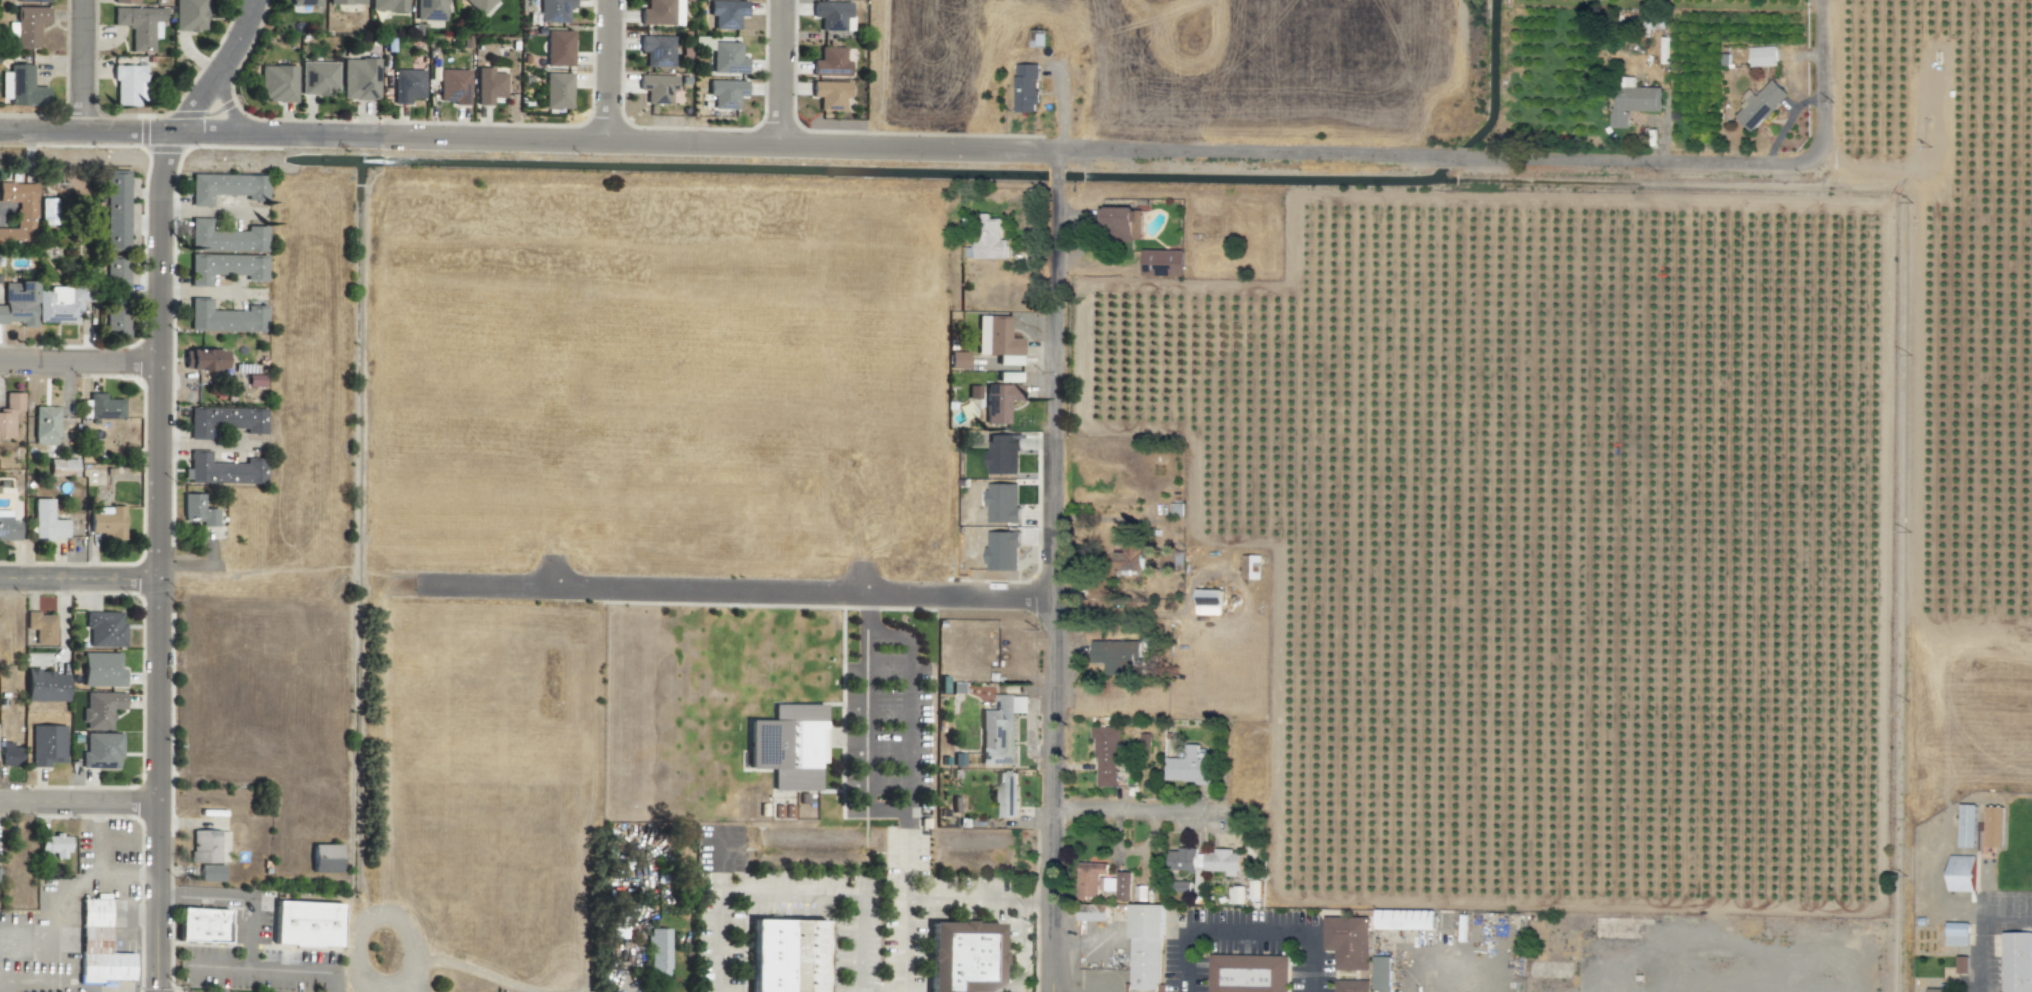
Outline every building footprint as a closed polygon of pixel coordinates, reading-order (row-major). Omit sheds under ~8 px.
[(204,32),(204,0),(175,0),(174,31),(204,32)] [(406,12),(406,0),(370,0),(369,12),(406,12)] [(445,20),(444,0),(415,0),(415,21),(445,20)] [(497,0),(463,0),(478,17),(497,0)] [(567,22),(567,9),(574,8),(574,0),(539,0),(539,23),(567,22)] [(646,9),(639,9),(639,25),(672,26),(672,0),(646,0),(646,9)] [(673,26),(681,26),(681,0),(673,0),(673,26)] [(713,30),(738,30),(738,18),(746,18),(746,0),(708,1),(709,16),(713,16),(713,30)] [(849,1),(811,3),(812,18),(819,17),(820,32),(845,31),(844,18),(850,18),(849,1)] [(38,24),(48,24),(48,7),(15,7),(15,49),(37,49),(38,24)] [(152,52),(153,38),(159,38),(159,22),(164,22),(164,9),(113,8),(112,27),(130,27),(130,51),(152,52)] [(572,66),(572,31),(545,31),(545,66),(572,66)] [(638,52),(645,52),(645,67),(673,67),(674,37),(639,36),(638,52)] [(740,43),(712,42),(711,74),(746,75),(747,56),(740,56),(740,43)] [(1749,47),(1750,67),(1777,66),(1776,46),(1749,47)] [(844,48),(819,47),(818,59),(811,59),(811,77),(848,78),(849,60),(844,60),(844,48)] [(342,100),(378,100),(377,59),(341,59),(342,100)] [(299,95),(336,96),(337,63),(300,62),(299,95)] [(1036,64),(1013,65),(1014,113),(1037,112),(1036,64)] [(46,87),(31,87),(31,65),(8,66),(9,106),(46,106),(46,87)] [(137,107),(138,101),(144,101),(144,66),(114,66),(112,106),(137,107)] [(295,66),(259,66),(259,102),(295,103),(295,66)] [(492,68),(476,68),(476,106),(494,105),(494,99),(505,98),(505,73),(492,73),(492,68)] [(469,105),(469,69),(438,70),(439,102),(453,102),(453,105),(469,105)] [(408,105),(408,99),(423,99),(424,70),(393,70),(392,104),(408,105)] [(571,109),(572,73),(545,73),(544,109),(571,109)] [(646,91),(646,104),(670,104),(670,91),(675,91),(675,76),(638,75),(638,90),(646,91)] [(1660,112),(1660,88),(1635,88),(1635,78),(1621,78),(1621,90),(1611,90),(1611,128),(1628,129),(1628,111),(1660,112)] [(1788,95),(1772,80),(1756,96),(1754,94),(1733,116),(1751,133),(1788,95)] [(738,111),(738,97),(746,98),(746,82),(708,81),(708,96),(713,96),(712,110),(738,111)] [(849,82),(811,82),(811,98),(819,98),(818,111),(843,111),(843,98),(849,98),(849,82)] [(105,251),(128,251),(129,171),(106,170),(105,251)] [(210,194),(246,195),(246,200),(266,201),(266,175),(191,173),(190,206),(210,206),(210,194)] [(0,183),(0,202),(15,202),(15,228),(0,228),(0,243),(34,243),(34,183),(0,183)] [(54,225),(55,198),(39,197),(39,224),(54,225)] [(1105,208),(1106,240),(1140,239),(1139,207),(1105,208)] [(1000,218),(988,218),(988,213),(978,213),(978,239),(967,239),(967,258),(1006,258),(1006,239),(1000,239),(1000,218)] [(190,251),(265,252),(266,226),(246,226),(246,231),(210,231),(211,218),(190,218),(190,251)] [(1182,276),(1183,250),(1141,249),(1140,275),(1182,276)] [(265,255),(189,254),(189,286),(209,287),(209,274),(245,275),(245,280),(265,280),(265,255)] [(105,335),(127,336),(128,256),(106,255),(105,335)] [(3,281),(2,305),(0,305),(0,323),(21,323),(21,327),(33,328),(34,281),(3,281)] [(37,290),(37,322),(79,323),(79,302),(87,302),(87,287),(47,287),(47,291),(37,290)] [(189,330),(265,331),(265,306),(245,306),(245,311),(209,310),(210,298),(190,298),(189,330)] [(1009,316),(977,315),(976,354),(997,355),(997,365),(1019,365),(1020,338),(1008,338),(1009,316)] [(223,349),(183,349),(183,369),(223,370),(223,349)] [(967,352),(950,352),(949,369),(967,369),(967,352)] [(1021,384),(985,384),(985,393),(980,393),(980,385),(968,385),(968,399),(979,399),(979,408),(986,408),(985,424),(1008,424),(1008,402),(1021,402),(1021,384)] [(4,392),(4,411),(0,411),(0,437),(13,437),(13,410),(22,411),(22,392),(4,392)] [(122,399),(103,399),(103,394),(88,393),(88,400),(80,400),(80,418),(122,419),(122,399)] [(57,406),(34,406),(33,444),(56,444),(57,406)] [(265,408),(189,407),(188,439),(209,439),(209,427),(244,428),(244,433),(265,434),(265,408)] [(986,473),(1018,473),(1018,435),(987,435),(986,473)] [(209,463),(209,452),(189,452),(189,468),(183,468),(183,483),(264,483),(264,459),(245,459),(245,463),(209,463)] [(76,459),(48,459),(48,476),(76,475),(76,459)] [(217,526),(217,508),(203,509),(202,494),(182,494),(182,522),(198,522),(198,526),(217,526)] [(66,538),(65,520),(52,520),(51,499),(32,499),(32,539),(66,538)] [(123,540),(123,507),(96,507),(96,514),(89,514),(88,532),(101,533),(101,539),(123,540)] [(9,521),(9,511),(0,510),(0,539),(19,540),(19,522),(9,521)] [(1140,571),(1140,545),(1122,545),(1122,552),(1111,552),(1112,572),(1140,571)] [(1181,569),(1181,553),(1160,552),(1159,568),(1181,569)] [(1221,589),(1195,589),(1195,614),(1220,615),(1221,589)] [(54,615),(37,615),(37,611),(25,612),(26,629),(33,629),(33,645),(55,645),(54,615)] [(120,612),(84,612),(84,628),(88,628),(88,647),(124,648),(124,622),(120,622),(120,612)] [(1139,660),(1138,640),(1090,641),(1091,663),(1105,663),(1105,675),(1134,674),(1134,660),(1139,660)] [(122,653),(82,653),(81,686),(122,687),(122,653)] [(24,701),(66,702),(66,672),(25,671),(24,701)] [(110,730),(111,709),(124,709),(124,693),(84,692),(84,709),(83,709),(82,730),(110,730)] [(980,710),(980,764),(1014,764),(1014,713),(1027,713),(1027,695),(995,695),(995,710),(980,710)] [(65,726),(31,725),(30,767),(48,767),(48,762),(64,763),(65,726)] [(1090,726),(1090,739),(1095,739),(1096,786),(1117,786),(1117,726),(1090,726)] [(121,733),(85,734),(85,752),(80,752),(81,769),(117,769),(117,759),(121,759),(121,733)] [(0,745),(1,767),(20,766),(18,744),(0,745)] [(1164,782),(1209,782),(1209,758),(1197,758),(1197,744),(1184,744),(1184,758),(1164,758),(1164,782)] [(997,817),(1016,818),(1016,771),(998,771),(997,817)] [(1974,848),(1976,805),(1959,804),(1958,848),(1974,848)] [(2002,847),(2003,807),(1982,807),(1981,847),(2002,847)] [(227,831),(190,830),(189,863),(226,864),(227,831)] [(53,858),(67,858),(67,835),(38,835),(38,852),(53,853),(53,858)] [(339,873),(339,845),(311,844),(310,873),(339,873)] [(1167,871),(1195,872),(1195,890),(1203,890),(1203,871),(1225,872),(1225,876),(1239,877),(1239,854),(1231,854),(1231,849),(1212,849),(1212,853),(1196,853),(1196,848),(1168,848),(1167,871)] [(1975,856),(1949,856),(1948,891),(1975,891),(1975,856)] [(1106,863),(1077,862),(1076,897),(1098,898),(1098,890),(1115,891),(1114,900),(1128,900),(1129,873),(1106,873),(1106,863)] [(222,865),(198,865),(198,882),(222,882),(222,865)] [(1189,892),(1189,880),(1173,881),(1173,893),(1189,892)] [(1145,901),(1146,886),(1134,885),(1133,900),(1145,901)] [(132,982),(133,954),(108,953),(109,894),(94,894),(94,899),(80,899),(79,981),(132,982)] [(341,903),(275,901),(274,946),(340,947),(341,903)] [(1077,921),(1107,921),(1107,904),(1077,904),(1077,921)] [(1146,991),(1160,991),(1161,905),(1130,904),(1128,991),(1146,991)] [(177,942),(226,943),(227,909),(178,908),(177,942)] [(1434,910),(1375,909),(1375,929),(1434,930),(1434,910)] [(1334,970),(1369,970),(1369,917),(1324,917),(1324,951),(1334,951),(1334,970)] [(750,919),(749,991),(823,991),(824,921),(750,919)] [(928,922),(928,991),(999,991),(1000,922),(928,922)] [(1969,922),(1946,922),(1946,946),(1968,946),(1969,922)] [(668,928),(648,929),(649,976),(669,976),(668,928)] [(2002,932),(2003,991),(2031,991),(2031,932),(2002,932)] [(1209,954),(1209,991),(1288,991),(1288,955),(1209,954)] [(1389,956),(1371,956),(1372,991),(1390,991),(1389,956)] [(1968,956),(1957,956),(1956,973),(1968,974),(1968,956)] [(1335,980),(1334,991),(1368,991),(1368,980),(1335,980)]
